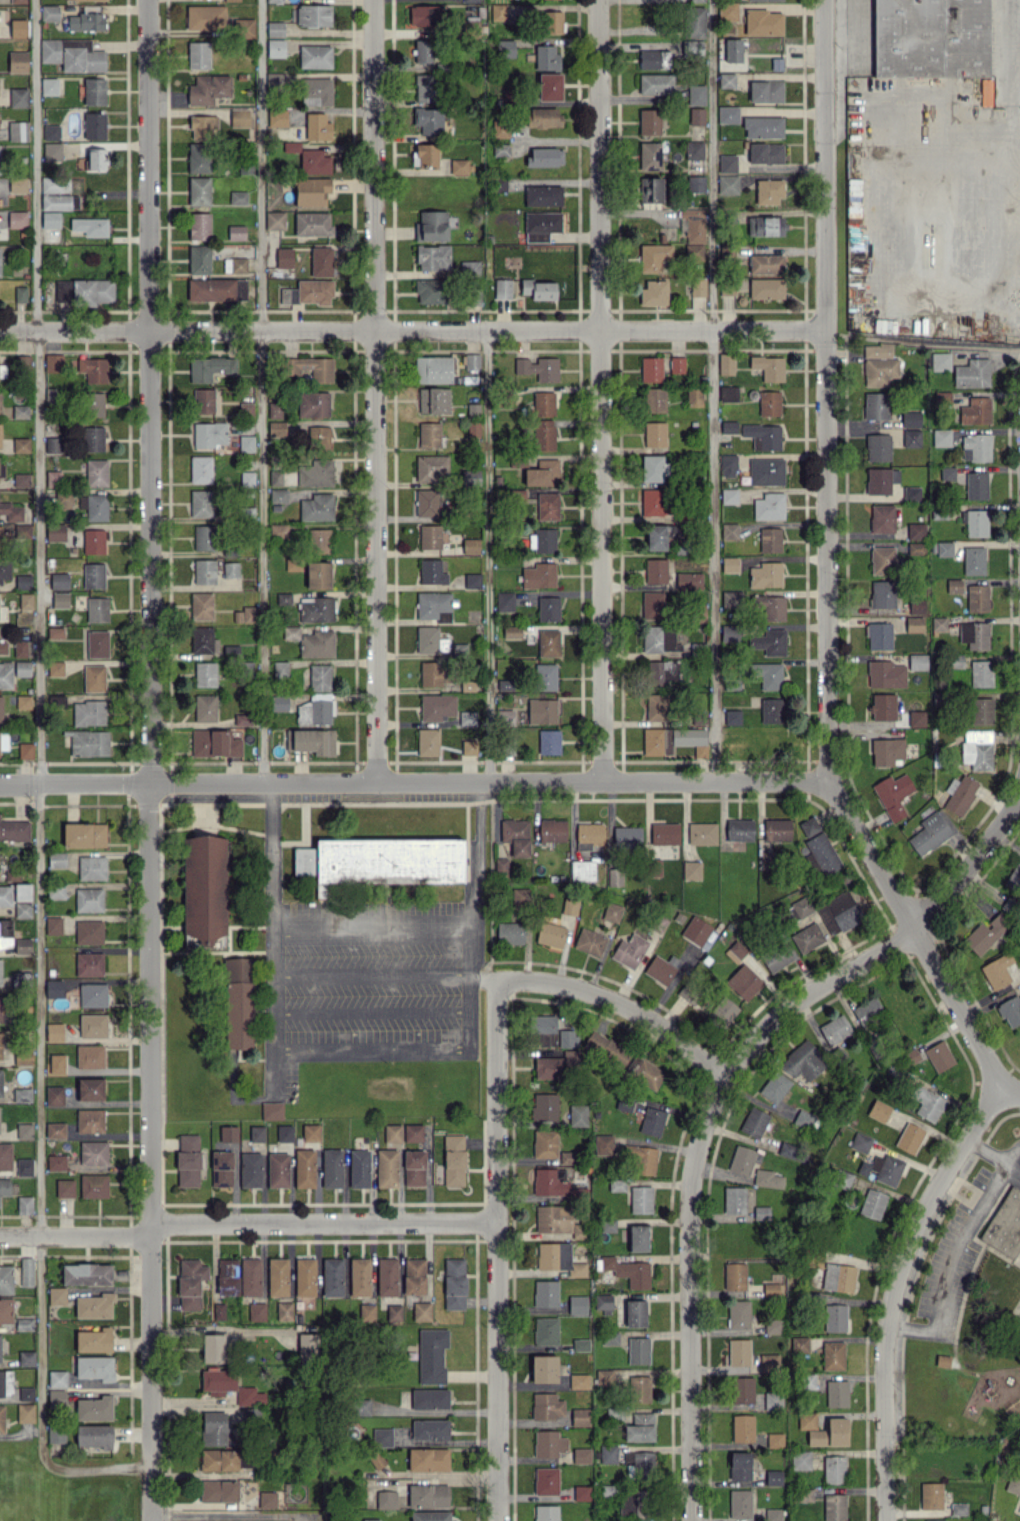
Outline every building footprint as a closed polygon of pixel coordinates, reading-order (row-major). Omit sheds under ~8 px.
[(1019,1242),(1019,1190),(1010,1184),(976,1236),(1010,1258),(1019,1242)] [(935,1363),(948,1365),(949,1360),(950,1355),(936,1353),(935,1363)]
